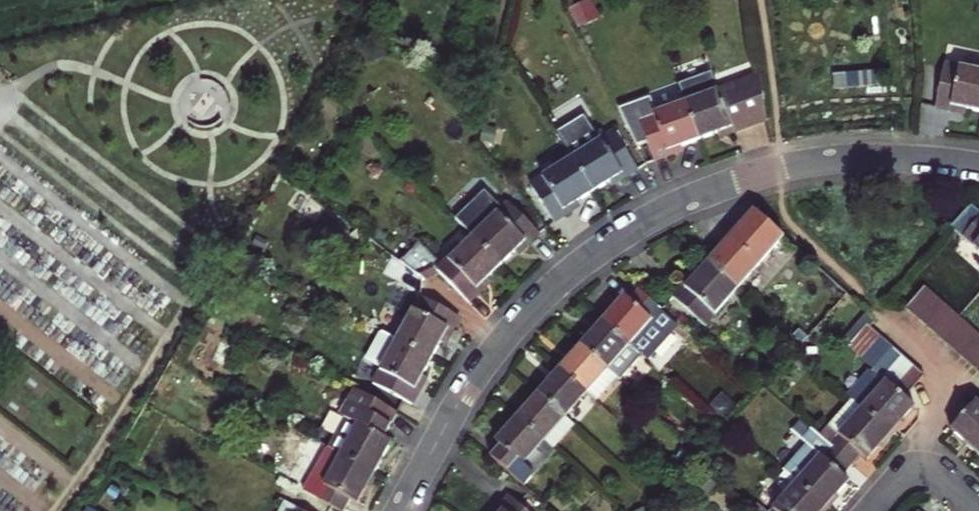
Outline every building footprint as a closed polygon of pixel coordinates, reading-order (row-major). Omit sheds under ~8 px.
[(569,8),(577,27),(597,18),(589,0),(587,0),(569,8)] [(935,111),(960,115),(966,116),(967,109),(978,111),(978,66),(945,62),(935,111)] [(858,75),(833,76),(834,92),(859,90),(858,75)] [(747,131),(764,125),(758,80),(718,94),(711,76),(677,88),(683,106),(697,144),(721,136),(722,139),(747,131)] [(674,152),(697,144),(683,106),(651,118),(645,101),(614,113),(632,151),(646,146),(653,165),(668,160),(676,157),(674,152)] [(555,138),(571,164),(593,196),(613,184),(615,188),(627,181),(635,176),(611,138),(597,147),(581,121),(555,138)] [(573,215),(570,211),(593,196),(571,164),(532,189),(555,226),(564,221),(573,215)] [(539,238),(508,208),(501,214),(483,197),(455,226),(473,243),(501,271),(517,255),(520,258),(523,254),(539,238)] [(977,208),(958,230),(978,248),(978,210),(977,208)] [(718,248),(721,251),(708,266),(737,293),(784,239),(751,210),(720,245),(718,248)] [(443,272),(420,249),(400,268),(425,285),(443,278),(471,307),(490,288),(492,286),(489,283),(501,271),(473,243),(443,272)] [(705,330),(737,293),(708,266),(695,281),(691,278),(676,294),(672,299),(705,330)] [(897,301),(909,312),(929,290),(917,280),(897,301)] [(457,322),(462,312),(427,287),(419,302),(457,322)] [(909,312),(923,323),(942,302),(929,290),(909,312)] [(604,325),(643,360),(648,364),(679,328),(641,295),(632,306),(626,301),(619,308),(604,325)] [(457,322),(419,302),(397,344),(432,361),(443,340),(446,342),(451,333),(457,322)] [(934,333),(953,311),(942,302),(923,323),(934,333)] [(944,342),(963,320),(953,311),(934,333),(944,342)] [(861,320),(844,339),(860,353),(877,334),(861,320)] [(954,350),(973,329),(963,320),(944,342),(954,350)] [(592,338),(582,350),(618,382),(622,384),(643,360),(604,325),(592,338)] [(965,360),(978,344),(978,334),(973,329),(954,350),(965,360)] [(872,364),(890,345),(877,334),(860,353),(872,364)] [(374,386),(412,407),(419,393),(423,386),(419,384),(422,379),(432,361),(397,344),(380,335),(366,363),(382,371),(374,386)] [(976,369),(978,365),(978,344),(965,360),(976,369)] [(882,373),(900,354),(890,345),(872,364),(873,365),(882,373)] [(618,382),(582,350),(571,363),(561,374),(588,398),(597,405),(618,382)] [(893,383),(911,363),(900,354),(882,373),(893,383)] [(911,363),(893,383),(904,393),(921,373),(911,363)] [(904,393),(893,383),(882,373),(873,365),(847,394),(853,399),(861,407),(890,431),(914,403),(904,393)] [(567,422),(588,398),(561,374),(552,384),(540,398),(567,422)] [(949,422),(976,444),(978,440),(978,387),(949,422)] [(391,446),(385,443),(388,436),(399,416),(357,394),(343,420),(347,423),(331,453),(341,458),(375,477),(391,446)] [(579,432),(567,422),(540,398),(530,409),(520,420),(547,444),(560,454),(579,432)] [(838,434),(861,407),(853,399),(829,426),(838,434)] [(851,463),(861,452),(867,458),(890,431),(861,407),(838,434),(829,444),(851,463)] [(537,480),(525,469),(547,444),(520,420),(507,435),(497,446),(503,451),(493,462),(527,492),(537,480)] [(825,506),(848,480),(841,474),(851,463),(829,444),(802,420),(791,433),(806,446),(784,471),(797,482),(825,506)] [(359,507),(366,493),(375,477),(341,458),(317,502),(334,510),(348,510),(352,503),(359,507)] [(825,506),(797,482),(771,510),(821,510),(825,506)] [(511,501),(503,510),(523,510),(511,501)]
